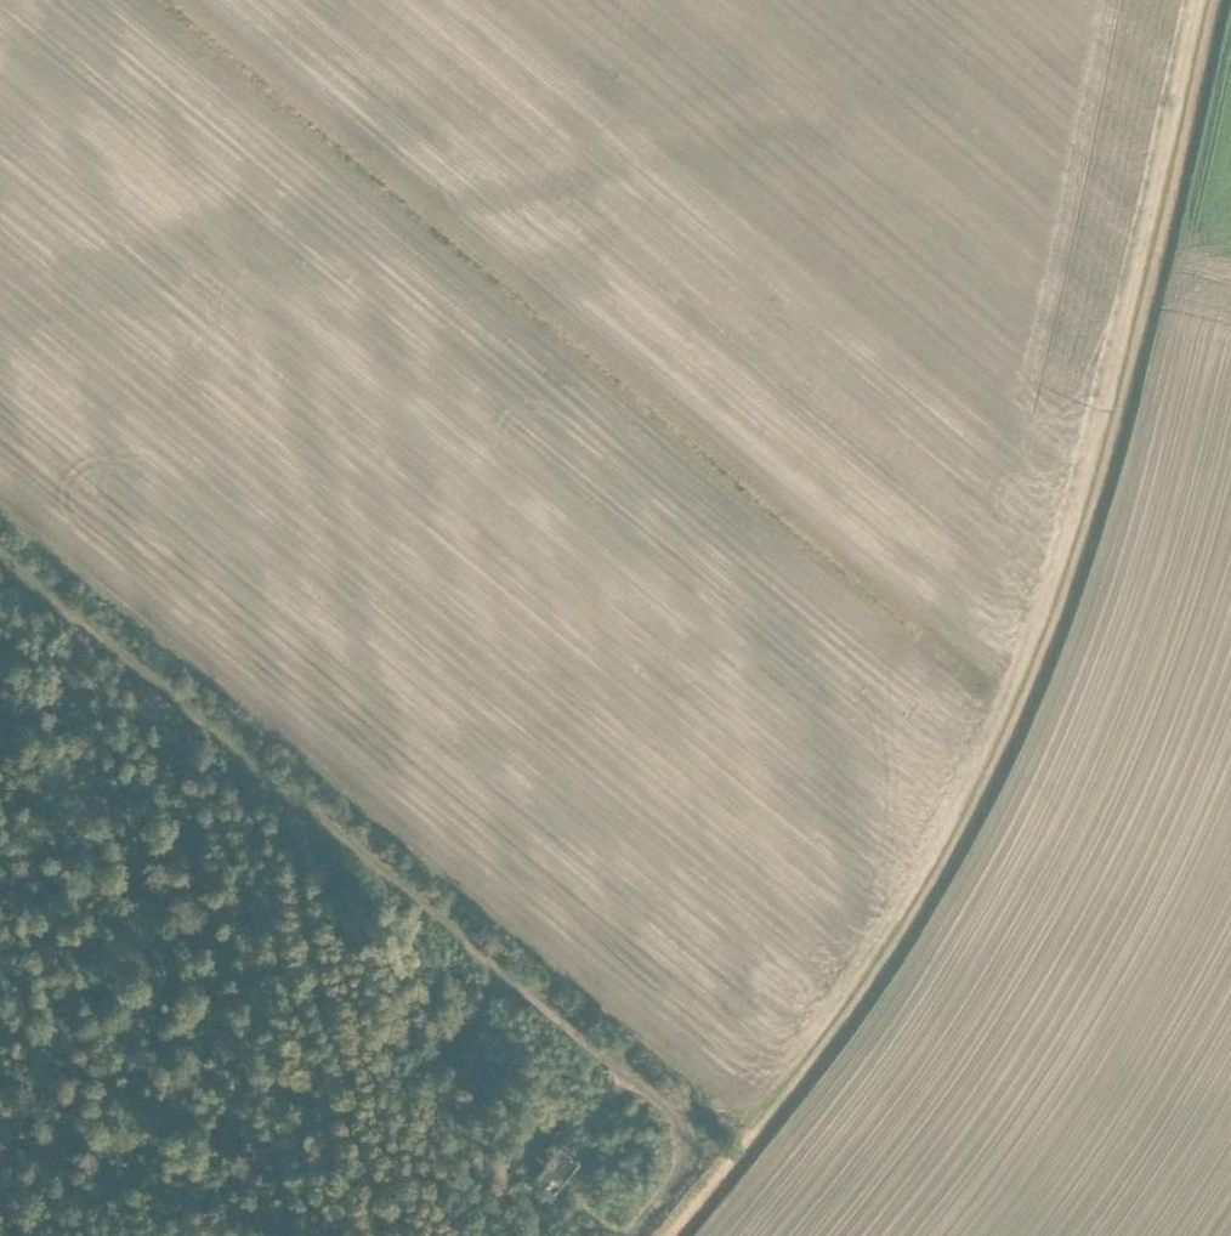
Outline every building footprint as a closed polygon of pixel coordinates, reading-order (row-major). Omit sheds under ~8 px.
[(528,1181),(549,1198),(576,1166),(555,1149),(528,1181)]
